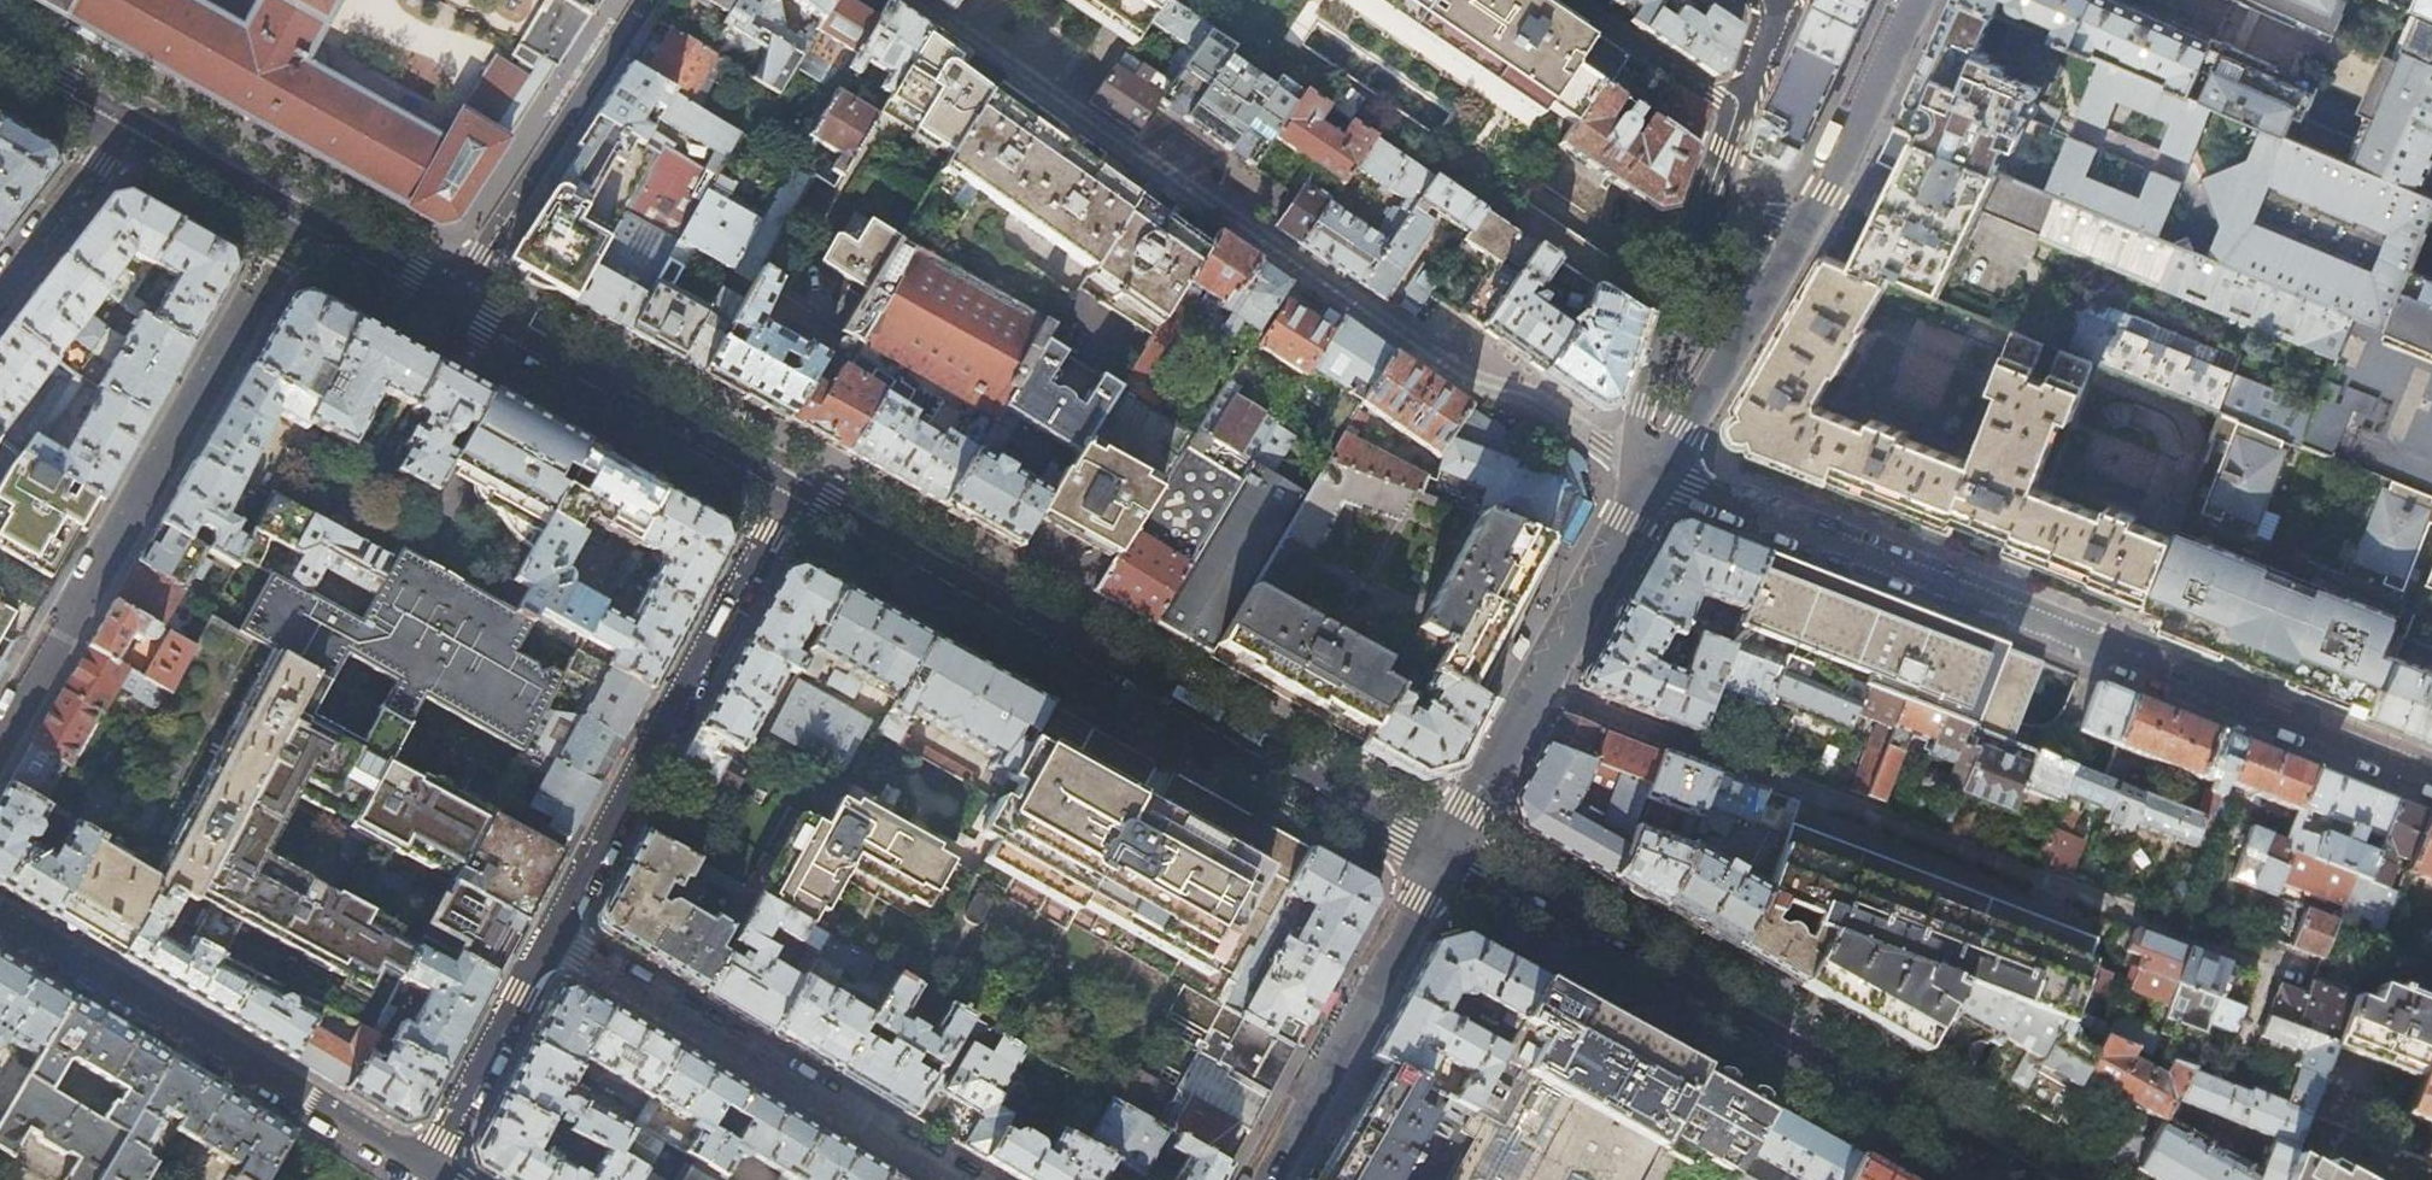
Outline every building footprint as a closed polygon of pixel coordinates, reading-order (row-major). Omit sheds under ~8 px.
[(243,27),(196,0),(33,0),(33,1),(56,13),(242,116),(438,225),(446,223),(455,221),(507,142),(549,78),(585,24),(591,14),(600,0),(564,0),(554,16),(541,9),(520,43),(528,48),(477,124),(459,115),(445,139),(307,63),(342,0),(258,0),(243,27)] [(728,14),(723,22),(769,52),(754,78),(778,92),(800,56),(750,24),(765,0),(706,0),(728,14)] [(772,0),(765,0),(750,24),(800,56),(805,49),(818,26),(808,21),(799,34),(793,30),(790,34),(778,27),(775,2),(772,0)] [(822,20),(834,0),(793,0),(822,20)] [(822,20),(818,26),(805,49),(823,60),(821,64),(843,77),(848,69),(877,18),(857,6),(860,0),(834,0),(822,20)] [(932,29),(890,0),(888,0),(877,18),(848,69),(858,75),(867,61),(888,74),(880,89),(891,95),(932,29)] [(953,10),(960,0),(938,0),(953,10)] [(1111,24),(1135,39),(1148,20),(1161,0),(1074,0),(1111,24)] [(1167,0),(1161,0),(1148,20),(1193,50),(1209,28),(1208,27),(1167,0)] [(1573,67),(1589,41),(1528,0),(1225,0),(1208,27),(1209,28),(1306,93),(1330,108),(1351,122),(1374,138),(1373,139),(1433,179),(1434,178),(1485,212),(1484,213),(1536,248),(1557,262),(1566,268),(1579,277),(1625,308),(1631,300),(1636,292),(1622,282),(1620,279),(1620,276),(1624,269),(1608,257),(1521,199),(1539,173),(1557,146),(1558,147),(1602,87),(1573,67)] [(1642,30),(1662,2),(1661,0),(1629,0),(1639,7),(1629,22),(1642,30)] [(1800,40),(1845,60),(1873,0),(1820,0),(1800,40)] [(1963,0),(1953,0),(1925,59),(1906,100),(1893,127),(1917,136),(2002,169),(2012,144),(2020,148),(2046,85),(2013,71),(2015,66),(1998,59),(2000,55),(1989,50),(1987,44),(1999,15),(1963,0)] [(1999,15),(2004,17),(2007,11),(2002,9),(2005,2),(2007,0),(1963,0),(1999,15)] [(2009,1),(2011,5),(2025,11),(2027,12),(2029,10),(2057,22),(2051,37),(2072,46),(2093,0),(2009,0),(2009,1)] [(2125,0),(2093,0),(2072,46),(2094,55),(2100,41),(2125,52),(2125,53),(2146,62),(2147,61),(2171,72),(2166,85),(2188,95),(2213,39),(2125,0)] [(2295,24),(2298,17),(2333,32),(2347,1),(2345,0),(2240,0),(2295,24)] [(2414,0),(2391,0),(2410,8),(2414,0)] [(2410,8),(2417,12),(2431,19),(2431,0),(2414,0),(2410,8)] [(1662,2),(1642,30),(1712,77),(1724,73),(1740,30),(1700,2),(1691,16),(1680,9),(1673,20),(1663,14),(1668,7),(1662,2)] [(2417,12),(2400,48),(2402,49),(2395,66),(2384,61),(2374,84),(2383,88),(2359,141),(2303,116),(2314,90),(2273,72),(2276,65),(2214,38),(2213,39),(2188,95),(2214,105),(2229,112),(2251,121),(2265,127),(2385,177),(2431,76),(2431,19),(2417,12)] [(657,50),(642,73),(675,93),(690,102),(718,56),(671,28),(657,50)] [(1209,28),(1193,50),(1181,68),(1158,100),(1253,167),(1274,138),(1306,93),(1209,28)] [(968,55),(932,29),(891,95),(878,117),(894,127),(898,120),(951,154),(989,93),(958,71),(968,55)] [(1811,133),(1845,60),(1800,40),(1767,112),(1756,149),(1767,154),(1793,166),(1805,146),(1811,133)] [(2214,105),(2188,95),(2166,85),(2101,58),(2078,111),(2108,124),(2122,90),(2176,113),(2162,146),(2192,159),(2214,105)] [(1136,132),(1158,100),(1181,68),(1172,63),(1163,76),(1154,70),(1153,72),(1141,64),(1133,76),(1116,65),(1090,103),(1136,132)] [(664,110),(675,93),(642,73),(629,65),(610,94),(595,116),(600,119),(659,154),(664,144),(674,150),(677,144),(640,125),(653,104),(664,110)] [(2385,177),(2429,196),(2431,190),(2431,76),(2385,177)] [(1608,123),(1623,101),(1602,87),(1558,147),(1655,211),(1676,207),(1683,184),(1694,149),(1655,123),(1652,121),(1637,143),(1630,139),(1635,131),(1635,129),(1635,124),(1631,120),(1627,119),(1622,120),(1619,122),(1615,129),(1608,123)] [(1694,99),(1677,88),(1655,123),(1694,149),(1710,110),(1694,99)] [(842,177),(878,117),(835,91),(803,147),(812,152),(817,145),(816,141),(841,157),(838,158),(831,170),(842,177)] [(690,102),(675,93),(664,110),(659,118),(716,152),(706,169),(716,175),(740,132),(690,102)] [(951,154),(899,239),(1054,327),(1069,304),(987,246),(1010,214),(1091,269),(1134,202),(1137,196),(1094,166),(1060,143),(1014,110),(989,93),(951,154)] [(1319,124),(1330,108),(1306,93),(1274,138),(1342,183),(1355,165),(1373,139),(1374,138),(1351,122),(1340,138),(1319,124)] [(2229,112),(2234,130),(2251,121),(2229,112)] [(659,154),(600,119),(593,132),(585,144),(589,147),(552,205),(523,250),(529,255),(520,271),(544,284),(575,302),(659,154)] [(0,120),(0,240),(56,167),(53,149),(32,138),(0,120)] [(1917,136),(1893,127),(1877,161),(1900,172),(1891,190),(1881,211),(1854,265),(1890,280),(1939,300),(1983,210),(2341,356),(2358,316),(2211,256),(2196,250),(2175,241),(2160,235),(1917,136)] [(2230,212),(2211,256),(2358,316),(2431,346),(2431,275),(2416,268),(2431,231),(2431,197),(2429,196),(2385,177),(2265,127),(2247,170),(2233,164),(2215,175),(2230,212)] [(2046,187),(2160,235),(2183,180),(2153,167),(2139,200),(2086,178),(2099,145),(2070,132),(2046,187)] [(1404,198),(1397,209),(1392,209),(1376,234),(1358,223),(1367,211),(1358,204),(1349,217),(1328,203),(1300,243),(1362,284),(1433,179),(1373,139),(1355,165),(1404,198)] [(706,169),(674,150),(664,144),(659,154),(575,302),(602,317),(629,332),(710,186),(716,175),(706,169)] [(763,216),(732,271),(754,283),(760,273),(813,177),(792,165),(791,164),(763,216)] [(1423,215),(1429,207),(1461,229),(1441,260),(1448,265),(1465,241),(1484,213),(1485,212),(1434,178),(1433,179),(1362,284),(1384,299),(1436,223),(1434,221),(1433,222),(1423,215)] [(763,216),(710,186),(629,332),(655,346),(681,361),(719,293),(684,273),(696,252),(732,271),(763,216)] [(1275,226),(1300,243),(1328,203),(1303,186),(1275,226)] [(110,195),(62,258),(108,293),(124,305),(130,295),(141,280),(123,268),(133,255),(152,264),(181,220),(147,201),(128,191),(110,195)] [(1164,223),(1134,202),(1091,269),(1079,288),(1153,334),(1205,252),(1164,223)] [(1536,248),(1484,213),(1465,241),(1494,261),(1459,312),(1481,327),(1536,248)] [(209,236),(181,220),(152,264),(176,277),(173,283),(166,279),(164,284),(170,288),(154,315),(144,303),(130,295),(124,305),(139,314),(192,345),(238,266),(233,249),(209,236)] [(819,263),(866,291),(899,239),(870,222),(854,247),(839,238),(834,239),(819,263)] [(1218,231),(1205,252),(1153,334),(1120,388),(1155,410),(1165,394),(1144,381),(1202,288),(1224,302),(1231,291),(1236,294),(1261,261),(1238,245),(1218,231)] [(2191,232),(2175,241),(2196,250),(2191,232)] [(834,364),(841,368),(828,391),(811,380),(786,419),(820,438),(892,478),(942,505),(1045,343),(1054,327),(899,239),(866,291),(824,359),(812,379),(822,385),(834,364)] [(1557,262),(1536,248),(1481,327),(1523,357),(1553,315),(1529,298),(1534,292),(1536,293),(1557,262)] [(1890,280),(1854,265),(1839,259),(1825,254),(1774,340),(1737,404),(1742,407),(1736,412),(1734,415),(1732,420),(1731,426),(1733,434),(1736,439),(1739,442),(1744,444),(1749,446),(1755,446),(1757,451),(1952,527),(1955,519),(2014,543),(2011,550),(2094,582),(2093,585),(2149,608),(2176,540),(2136,524),(2139,519),(2110,508),(2106,516),(2037,489),(2065,418),(2073,421),(2096,363),(2071,352),(2065,350),(2056,372),(2038,365),(2046,343),(2016,330),(1992,390),(2001,393),(1973,464),(1903,437),(1905,433),(1874,420),(1870,427),(1823,409),(1820,400),(1837,372),(1840,374),(1866,330),(1862,328),(1890,280)] [(108,293),(62,258),(10,324),(56,358),(73,337),(92,351),(108,329),(109,327),(91,314),(108,293)] [(1291,282),(1261,261),(1236,294),(1231,291),(1224,302),(1221,306),(1227,309),(1214,330),(1229,339),(1242,319),(1260,330),(1291,282)] [(1398,308),(1412,318),(1442,275),(1422,263),(1404,289),(1406,295),(1398,308)] [(1562,280),(1572,288),(1579,277),(1566,268),(1561,275),(1562,280)] [(754,283),(743,303),(730,326),(747,335),(739,350),(722,340),(704,373),(745,396),(786,419),(811,380),(812,379),(824,359),(806,348),(814,333),(797,323),(789,338),(759,322),(781,285),(760,273),(754,283)] [(1641,318),(1625,308),(1579,277),(1572,288),(1582,295),(1586,295),(1588,293),(1593,296),(1595,295),(1584,331),(1579,333),(1553,315),(1523,357),(1597,409),(1607,406),(1615,403),(1628,360),(1641,318)] [(725,282),(719,293),(681,361),(693,367),(704,373),(722,340),(730,326),(743,303),(726,294),(731,285),(725,282)] [(290,296),(250,366),(317,405),(324,391),(311,384),(321,367),(333,374),(361,320),(330,303),(308,291),(290,296)] [(2090,301),(2071,352),(2096,363),(2225,414),(2298,443),(2302,445),(2315,417),(2235,386),(2244,362),(2090,301)] [(1310,367),(1341,316),(1329,309),(1319,323),(1285,302),(1258,345),(1305,374),(1310,367)] [(125,339),(108,329),(92,351),(111,363),(97,386),(101,388),(150,418),(192,345),(139,314),(125,339)] [(1392,352),(1341,316),(1310,367),(1343,387),(1363,400),(1392,352)] [(2358,316),(2341,356),(2315,417),(2302,445),(2395,482),(2431,497),(2431,346),(2358,316)] [(375,328),(361,320),(333,374),(324,391),(317,405),(309,420),(352,444),(368,417),(373,411),(384,392),(398,398),(413,406),(437,362),(415,350),(375,328)] [(10,324),(0,338),(0,435),(58,360),(56,358),(10,324)] [(1066,356),(1045,343),(942,505),(976,525),(1017,547),(1027,531),(1038,511),(1062,475),(1056,471),(1058,468),(1052,464),(1037,487),(994,461),(1010,436),(1006,435),(1016,418),(1079,454),(1120,388),(1101,377),(1082,409),(1073,403),(1073,399),(1071,396),(1060,390),(1056,390),(1054,391),(1047,386),(1066,356)] [(1442,458),(1475,411),(1392,352),(1363,400),(1362,402),(1400,428),(1391,441),(1413,456),(1422,444),(1442,458)] [(463,377),(437,362),(413,406),(413,407),(423,413),(425,419),(419,428),(414,425),(404,443),(409,447),(397,468),(435,489),(451,462),(455,455),(442,449),(449,436),(453,437),(455,436),(458,433),(463,424),(470,428),(490,392),(463,377)] [(309,420),(317,405),(250,366),(196,459),(220,472),(222,468),(244,481),(279,414),(306,427),(309,420)] [(102,502),(150,418),(101,388),(64,452),(44,441),(85,379),(77,374),(31,442),(22,454),(102,502)] [(1224,387),(1197,430),(1251,462),(1277,420),(1224,387)] [(1363,400),(1343,387),(1310,443),(1330,456),(1357,410),(1362,402),(1363,400)] [(1194,434),(1155,410),(1120,388),(1079,454),(1068,471),(1065,470),(1062,475),(1038,511),(1116,554),(1117,555),(1194,434)] [(455,455),(451,462),(476,476),(474,483),(474,491),(476,495),(478,498),(483,502),(540,533),(588,447),(587,446),(558,430),(508,402),(490,392),(470,428),(455,455)] [(1475,411),(1442,458),(1436,478),(1345,444),(1355,435),(1366,416),(1357,410),(1330,456),(1327,460),(1470,512),(1471,510),(1558,542),(1577,491),(1572,484),(1568,487),(1561,477),(1565,475),(1561,467),(1557,462),(1564,457),(1555,445),(1519,422),(1510,435),(1475,411)] [(2225,414),(2217,435),(2232,441),(2203,518),(2260,540),(2298,443),(2225,414)] [(286,441),(296,446),(302,435),(292,430),(286,441)] [(1197,430),(1194,434),(1117,555),(1104,575),(1095,590),(1104,595),(1123,606),(1153,623),(1251,462),(1197,430)] [(22,454),(31,442),(19,434),(11,446),(22,454)] [(53,575),(81,527),(86,530),(102,502),(22,454),(11,446),(0,438),(0,543),(53,575)] [(279,479),(291,485),(307,453),(296,447),(279,479)] [(563,572),(582,539),(601,549),(604,549),(611,536),(633,547),(635,543),(664,489),(642,477),(627,468),(588,447),(540,533),(513,580),(527,588),(513,612),(531,622),(578,649),(584,639),(600,610),(602,604),(569,586),(569,580),(568,577),(566,574),(563,572)] [(225,515),(244,481),(222,468),(220,472),(196,459),(159,524),(205,550),(224,561),(235,567),(240,557),(248,541),(234,533),(238,524),(241,524),(240,521),(237,522),(225,515)] [(1558,542),(1471,510),(1470,512),(1327,460),(1307,495),(1211,655),(1250,677),(1297,703),(1330,721),(1366,740),(1380,714),(1382,714),(1406,671),(1410,670),(1286,595),(1346,501),(1469,544),(1427,627),(1450,649),(1433,671),(1479,696),(1501,653),(1558,542)] [(1307,495),(1251,462),(1153,623),(1176,636),(1211,655),(1307,495)] [(267,473),(259,490),(270,497),(273,492),(279,479),(267,473)] [(2395,482),(2357,578),(2401,595),(2431,519),(2431,520),(2431,497),(2395,482)] [(260,516),(270,497),(259,490),(257,489),(247,509),(260,516)] [(695,506),(664,489),(635,543),(658,556),(661,565),(650,586),(694,609),(731,540),(726,523),(695,506)] [(1558,542),(1568,546),(1588,510),(1580,490),(1577,491),(1558,542)] [(273,492),(270,497),(260,516),(248,541),(240,557),(268,573),(308,594),(323,569),(375,598),(395,562),(342,532),(344,528),(343,523),(333,517),(328,519),(326,523),(273,492)] [(1658,541),(1622,605),(1679,636),(1682,628),(1698,635),(1733,648),(1737,637),(1734,636),(1765,554),(1722,537),(1682,521),(1665,528),(1658,541)] [(202,556),(205,550),(159,524),(138,560),(184,587),(192,574),(201,579),(211,561),(202,556)] [(2305,577),(2180,528),(2176,540),(2149,608),(2168,615),(2162,631),(2242,662),(2249,644),(2283,657),(2275,675),(2333,697),(2351,705),(2353,700),(2376,709),(2374,714),(2376,714),(2399,657),(2407,636),(2417,611),(2308,568),(2305,577)] [(308,594),(268,573),(238,629),(318,673),(331,680),(346,651),(404,683),(388,712),(413,726),(429,699),(524,751),(527,745),(535,730),(565,675),(551,668),(542,669),(540,661),(517,649),(531,622),(513,612),(499,604),(499,605),(401,550),(395,562),(375,598),(361,623),(308,594)] [(1789,563),(1765,554),(1734,636),(1737,637),(1787,656),(1824,671),(1849,680),(1865,686),(1905,702),(1943,717),(1968,726),(1984,733),(2002,739),(2013,744),(2043,662),(2025,655),(1999,645),(1930,618),(1789,563)] [(191,591),(184,587),(138,560),(114,601),(168,633),(193,648),(202,631),(177,617),(172,614),(170,613),(172,609),(181,592),(187,595),(191,591)] [(231,574),(235,567),(224,561),(220,568),(231,574)] [(620,571),(632,577),(637,567),(626,561),(620,571)] [(820,633),(844,588),(812,571),(801,565),(783,570),(743,644),(786,669),(797,675),(806,660),(794,654),(809,627),(820,633)] [(651,689),(694,609),(650,586),(631,620),(634,622),(631,626),(600,610),(584,639),(615,655),(609,666),(651,689)] [(880,609),(844,588),(820,633),(806,660),(797,675),(794,681),(803,685),(807,677),(813,680),(825,658),(850,671),(846,677),(836,672),(828,686),(853,699),(860,687),(857,682),(860,677),(898,698),(932,637),(880,609)] [(18,609),(0,599),(0,640),(18,609)] [(162,643),(168,633),(114,601),(88,646),(116,661),(134,631),(146,638),(147,638),(148,639),(150,639),(151,639),(153,639),(154,639),(162,643)] [(1679,636),(1622,605),(1598,648),(1578,684),(1579,688),(1701,734),(1719,686),(1733,648),(1698,635),(1683,674),(1664,667),(1660,668),(1652,664),(1658,654),(1668,658),(1679,638),(1679,636)] [(211,613),(202,631),(193,648),(170,693),(162,709),(147,739),(119,792),(97,836),(94,841),(76,877),(58,912),(125,952),(146,916),(165,926),(179,933),(318,673),(238,629),(211,613)] [(193,648),(168,633),(162,643),(142,677),(163,689),(170,693),(193,648)] [(988,668),(932,637),(898,698),(878,736),(908,753),(914,740),(904,735),(910,724),(906,722),(912,712),(994,758),(989,769),(994,772),(990,779),(1006,787),(1026,749),(1014,742),(1022,729),(1034,735),(1051,703),(988,668)] [(1787,656),(1737,637),(1733,648),(1719,686),(1744,696),(1768,706),(1772,695),(1787,656)] [(786,669),(743,644),(698,727),(731,746),(742,752),(786,669)] [(128,669),(116,661),(88,646),(63,689),(103,713),(119,686),(133,694),(131,696),(152,708),(154,705),(163,689),(142,677),(128,669)] [(600,784),(651,689),(609,666),(590,656),(578,677),(590,684),(590,683),(598,687),(595,694),(582,718),(554,715),(543,734),(535,730),(527,745),(600,784)] [(1820,681),(1824,671),(1787,656),(1772,695),(1790,702),(1835,719),(1850,725),(1853,718),(1865,686),(1849,680),(1844,695),(1824,688),(1826,683),(1820,681)] [(2399,657),(2376,714),(2411,728),(2431,736),(2431,670),(2399,657)] [(1406,671),(1382,714),(1380,714),(1366,740),(1380,748),(1396,757),(1419,770),(1423,772),(1432,770),(1452,764),(1469,734),(1487,701),(1479,696),(1433,671),(1424,688),(1424,693),(1429,695),(1420,712),(1413,708),(1415,703),(1411,696),(1421,679),(1420,675),(1410,670),(1406,671)] [(383,970),(401,979),(417,949),(398,939),(403,930),(339,895),(338,898),(312,883),(313,881),(254,850),(287,790),(333,815),(334,814),(353,824),(350,828),(404,856),(405,853),(434,868),(439,859),(459,870),(491,812),(425,776),(422,781),(391,763),(399,750),(394,747),(407,724),(413,727),(413,726),(388,712),(383,709),(364,742),(303,706),(318,681),(328,688),(333,681),(331,680),(318,673),(179,933),(191,939),(223,956),(225,957),(226,954),(218,950),(235,917),(371,991),(383,970)] [(803,685),(794,681),(759,748),(796,768),(798,764),(819,776),(816,779),(833,788),(869,722),(803,685)] [(2117,744),(2133,697),(2106,687),(2098,683),(2082,730),(2117,744)] [(1905,702),(1865,686),(1853,718),(1860,721),(1862,716),(1887,726),(1884,735),(1890,738),(1905,702)] [(79,770),(92,748),(110,717),(103,713),(63,689),(32,743),(55,756),(66,763),(79,770)] [(170,693),(163,689),(154,705),(162,709),(170,693)] [(2174,713),(2133,697),(2117,744),(2200,777),(2217,730),(2174,713)] [(1943,717),(1905,702),(1890,738),(1886,750),(1866,796),(1883,803),(1910,740),(1914,737),(1926,741),(1923,748),(1930,750),(1943,717)] [(1555,727),(1546,744),(1595,761),(1606,731),(1563,713),(1555,727)] [(1968,726),(1943,717),(1930,750),(1928,754),(1957,766),(1941,807),(1913,795),(1911,799),(1907,812),(1928,820),(1948,828),(1961,793),(1984,733),(1968,726)] [(731,746),(698,727),(675,771),(682,774),(682,779),(691,784),(696,781),(699,783),(710,789),(731,800),(745,772),(728,762),(730,760),(725,757),(731,746)] [(1031,741),(1026,749),(1006,787),(997,802),(999,803),(983,830),(997,839),(976,875),(841,798),(826,826),(805,814),(759,897),(829,937),(895,975),(898,976),(971,1018),(1043,1059),(1111,1098),(1138,1114),(1157,1079),(1136,1068),(1168,1011),(1208,1033),(1223,1006),(1266,930),(1311,848),(1278,829),(1232,804),(1184,777),(1176,773),(1157,809),(1139,799),(1159,763),(1132,748),(1095,728),(1074,765),(1031,741)] [(1607,729),(1606,731),(1595,761),(1651,783),(1662,750),(1624,735),(1607,729)] [(2237,738),(2217,730),(2200,777),(2200,778),(2208,781),(2209,778),(2214,781),(2210,790),(2207,789),(2197,815),(2204,817),(2211,820),(2213,820),(2220,800),(2227,782),(2242,739),(2237,738)] [(2002,739),(1984,733),(1961,793),(1988,802),(2014,812),(2019,802),(2037,753),(2015,744),(2010,758),(1997,753),(2002,739)] [(2286,757),(2242,739),(2227,782),(2255,793),(2255,796),(2272,802),(2273,800),(2299,810),(2316,768),(2286,757)] [(66,763),(55,756),(32,743),(9,783),(53,809),(76,823),(97,836),(119,792),(93,778),(75,813),(48,798),(66,763)] [(1523,828),(1613,878),(1624,858),(1651,783),(1595,761),(1546,744),(1533,767),(1515,799),(1522,825),(1523,828)] [(600,784),(527,745),(524,751),(516,765),(540,778),(528,802),(550,814),(545,824),(571,838),(600,784)] [(1866,796),(1886,750),(1871,745),(1850,790),(1866,796)] [(1396,757),(1380,748),(1375,756),(1412,776),(1416,775),(1419,770),(1396,757)] [(1718,771),(1691,761),(1662,750),(1651,783),(1624,858),(1613,878),(1621,883),(1662,906),(1678,876),(1705,804),(1718,771)] [(2072,766),(2037,753),(2019,802),(2014,812),(2022,815),(2024,810),(2030,812),(2035,814),(2038,813),(2043,800),(2057,805),(2058,804),(2061,795),(2072,766)] [(2113,757),(2105,779),(2123,786),(2131,764),(2113,757)] [(1819,778),(1829,782),(1833,770),(1824,766),(1819,778)] [(2105,779),(2072,766),(2061,795),(2098,809),(2108,812),(2104,826),(2111,829),(2114,830),(2117,823),(2130,828),(2132,824),(2143,794),(2123,786),(2105,779)] [(2373,790),(2320,770),(2316,768),(2299,810),(2286,840),(2283,847),(2292,851),(2355,875),(2367,881),(2378,853),(2360,846),(2366,830),(2384,837),(2398,800),(2373,790)] [(1754,785),(1718,771),(1705,804),(1736,815),(1777,831),(1790,799),(1754,785)] [(53,809),(9,783),(0,798),(0,886),(8,891),(21,866),(27,870),(38,850),(43,852),(44,851),(32,845),(35,841),(40,840),(46,831),(44,825),(53,809)] [(1907,812),(1911,799),(1896,793),(1891,806),(1907,812)] [(2197,815),(2143,794),(2132,824),(2162,835),(2193,847),(2204,817),(2197,815)] [(1793,800),(1790,799),(1777,831),(1771,846),(1781,850),(1790,822),(1798,801),(1793,800)] [(2424,811),(2398,800),(2384,837),(2378,853),(2367,881),(2386,888),(2393,865),(2387,863),(2391,852),(2409,859),(2428,812),(2424,811)] [(1736,815),(1705,804),(1678,876),(1662,906),(1695,924),(1738,948),(1760,907),(1771,876),(1760,868),(1753,879),(1742,873),(1747,864),(1734,856),(1729,866),(1698,849),(1708,832),(1727,839),(1736,815)] [(2077,812),(2058,804),(2057,805),(2036,861),(2053,867),(2070,874),(2082,841),(2068,836),(2077,812)] [(527,920),(564,851),(491,812),(459,870),(453,882),(527,920)] [(2428,812),(2409,859),(2405,870),(2431,881),(2431,814),(2428,812)] [(649,820),(643,831),(658,840),(665,828),(649,820)] [(2218,822),(2213,820),(2211,820),(2209,827),(2215,829),(2218,822)] [(1816,832),(1790,822),(1781,850),(1771,876),(1760,907),(1781,915),(1812,927),(1830,933),(1801,983),(1916,1047),(1924,1051),(1943,1015),(1960,983),(2019,1004),(2062,1020),(2069,1023),(2092,957),(2098,939),(2078,931),(2025,911),(1973,892),(1916,870),(1866,851),(1816,832)] [(94,841),(97,836),(76,823),(57,858),(44,851),(43,852),(38,850),(27,870),(21,866),(8,891),(55,917),(58,912),(76,877),(94,841)] [(2283,847),(2286,840),(2251,827),(2231,879),(2242,883),(2274,895),(2280,881),(2292,851),(2283,847)] [(658,840),(643,831),(609,893),(598,914),(603,932),(644,956),(659,931),(670,937),(688,908),(673,900),(665,902),(664,905),(658,902),(665,888),(671,891),(677,889),(684,877),(687,879),(695,866),(704,878),(716,885),(721,875),(698,861),(658,840)] [(1311,848),(1266,930),(1274,935),(1280,924),(1277,922),(1281,913),(1284,915),(1289,914),(1293,912),(1301,898),(1314,905),(1298,935),(1289,931),(1285,940),(1339,968),(1359,932),(1377,899),(1373,882),(1340,864),(1328,857),(1311,848)] [(2343,904),(2355,875),(2292,851),(2280,881),(2298,887),(2343,904)] [(2162,908),(2183,916),(2203,863),(2187,864),(2180,881),(2176,879),(2162,908)] [(721,875),(716,885),(734,896),(731,902),(734,910),(726,925),(707,913),(704,918),(688,908),(670,937),(659,931),(644,956),(704,992),(759,897),(721,875)] [(2386,888),(2367,881),(2355,875),(2343,904),(2339,913),(2339,914),(2352,919),(2353,915),(2370,921),(2369,925),(2381,930),(2388,913),(2396,891),(2386,888)] [(497,975),(527,920),(453,882),(429,927),(466,948),(462,957),(497,975)] [(726,1005),(771,1031),(829,937),(759,897),(704,992),(726,1005)] [(2339,914),(2339,913),(2328,909),(2326,914),(2308,906),(2290,947),(2298,950),(2320,958),(2339,914)] [(1775,923),(1781,915),(1760,907),(1738,948),(1763,962),(1801,983),(1830,933),(1812,927),(1804,940),(1796,935),(1796,932),(1794,928),(1789,924),(1784,923),(1778,925),(1775,923)] [(159,938),(165,926),(146,916),(125,952),(122,957),(229,1020),(250,985),(216,968),(223,956),(191,939),(185,952),(159,938)] [(1405,990),(1409,992),(1436,942),(1465,934),(1471,938),(1475,931),(1465,925),(1434,934),(1405,990)] [(2126,965),(2136,969),(2176,984),(2188,950),(2135,929),(2127,950),(2131,952),(2126,965)] [(1274,935),(1266,930),(1223,1006),(1235,1012),(1276,936),(1274,935)] [(1409,992),(1407,994),(1443,1015),(1443,1014),(1449,1017),(1462,994),(1466,1000),(1502,1020),(1499,1026),(1515,1034),(1522,1022),(1547,980),(1474,939),(1471,938),(1465,934),(1436,942),(1409,992)] [(462,957),(424,936),(417,949),(401,979),(428,994),(411,1026),(404,1022),(400,1023),(390,1041),(392,1042),(446,1069),(478,1010),(497,975),(462,957)] [(895,975),(829,937),(771,1031),(817,1059),(839,1071),(862,1034),(868,1024),(880,1005),(853,990),(847,1001),(837,995),(843,985),(838,982),(845,971),(863,982),(867,975),(890,988),(898,976),(895,975)] [(1319,1005),(1339,968),(1285,940),(1243,1016),(1296,1045),(1319,1005)] [(2106,957),(2112,959),(2115,951),(2109,949),(2106,957)] [(2188,950),(2176,984),(2243,1009),(2256,975),(2210,958),(2188,950)] [(0,955),(0,1036),(37,1057),(73,998),(0,955)] [(2092,957),(2069,1023),(2105,1036),(2134,1047),(2150,1053),(2157,1033),(2116,1018),(2109,1025),(2094,1019),(2110,974),(2097,969),(2100,961),(2092,957)] [(2176,984),(2136,969),(2129,989),(2159,1000),(2156,1010),(2165,1014),(2176,984)] [(880,1005),(868,1024),(892,1038),(885,1048),(862,1034),(839,1071),(880,1096),(913,1115),(936,1078),(913,1064),(919,1053),(942,1066),(944,1063),(971,1018),(898,976),(890,988),(880,1005)] [(1547,980),(1522,1022),(1546,1036),(1526,1074),(1660,1146),(1703,1067),(1679,1054),(1577,996),(1547,980)] [(2275,995),(2266,1016),(2336,1043),(2353,1000),(2312,982),(2307,994),(2279,984),(2275,995)] [(2336,1043),(2421,1077),(2431,1048),(2431,1002),(2379,982),(2372,1000),(2355,994),(2353,1000),(2336,1043)] [(1943,1015),(1924,1051),(1960,1072),(1970,1069),(1987,1039),(1993,1042),(1997,1044),(1998,1042),(2019,1004),(1960,983),(1943,1015)] [(2243,1009),(2176,984),(2165,1014),(2157,1033),(2150,1053),(2172,1061),(2191,1068),(2190,1070),(2201,1074),(2201,1071),(2195,1069),(2211,1026),(2224,1031),(2233,1034),(2243,1009)] [(275,998),(250,985),(229,1020),(295,1060),(314,1026),(318,1020),(294,1008),(291,1000),(283,996),(275,998)] [(583,1057),(610,1006),(575,985),(557,990),(529,1042),(576,1068),(583,1057)] [(1443,1015),(1407,994),(1373,1055),(1387,1063),(1422,1083),(1434,1061),(1442,1065),(1445,1060),(1469,1073),(1454,1101),(1472,1111),(1501,1060),(1507,1049),(1449,1017),(1443,1014),(1443,1015)] [(325,1008),(299,995),(297,1001),(322,1013),(325,1008)] [(76,1159),(64,1179),(96,1179),(171,1056),(73,998),(37,1057),(29,1068),(26,1076),(2,1115),(0,1119),(0,1150),(12,1157),(28,1130),(37,1135),(39,1142),(62,1156),(67,1154),(76,1159)] [(395,1008),(387,1004),(373,1032),(378,1034),(379,1035),(388,1018),(390,1019),(395,1008)] [(1997,1044),(1979,1076),(1982,1084),(1987,1086),(2016,1103),(2034,1070),(2038,1063),(2062,1020),(2019,1004),(1998,1042),(1997,1044)] [(583,1057),(651,1096),(679,1047),(610,1006),(583,1057)] [(1235,1012),(1223,1006),(1208,1033),(1198,1051),(1202,1054),(1270,1094),(1296,1045),(1243,1016),(1235,1012)] [(2336,1043),(2266,1016),(2260,1032),(2252,1052),(2291,1066),(2323,1077),(2336,1043)] [(1043,1059),(971,1018),(944,1063),(1016,1104),(1043,1059)] [(2034,1070),(2016,1103),(2019,1105),(2055,1125),(2074,1092),(2079,1084),(2083,1077),(2105,1036),(2069,1023),(2062,1020),(2038,1063),(2034,1070)] [(378,1034),(373,1032),(359,1025),(348,1045),(314,1026),(295,1060),(346,1090),(372,1045),(378,1034)] [(2134,1047),(2105,1036),(2083,1077),(2119,1097),(2153,1115),(2150,1122),(2159,1127),(2190,1070),(2191,1068),(2172,1061),(2163,1076),(2151,1070),(2153,1065),(2146,1062),(2144,1066),(2128,1057),(2134,1047)] [(381,1050),(372,1045),(346,1090),(402,1123),(420,1118),(430,1099),(446,1069),(392,1042),(379,1064),(374,1062),(381,1050)] [(576,1068),(529,1042),(514,1070),(500,1095),(551,1121),(557,1110),(573,1119),(568,1130),(573,1132),(606,1149),(617,1155),(631,1129),(582,1103),(581,1104),(568,1097),(563,1098),(579,1070),(576,1068)] [(750,1089),(679,1047),(651,1096),(642,1111),(636,1122),(645,1128),(661,1101),(694,1120),(690,1126),(698,1131),(693,1141),(666,1125),(660,1136),(707,1164),(723,1137),(726,1131),(750,1089)] [(2421,1077),(2406,1117),(2399,1133),(2414,1139),(2422,1119),(2428,1122),(2428,1127),(2430,1131),(2431,1134),(2431,1048),(2421,1077)] [(1198,1051),(1176,1090),(1191,1098),(1236,1124),(1249,1131),(1262,1108),(1270,1094),(1202,1054),(1198,1051)] [(171,1056),(96,1179),(146,1179),(156,1163),(146,1157),(163,1127),(162,1124),(160,1123),(166,1112),(181,1120),(178,1125),(179,1130),(195,1139),(224,1087),(171,1056)] [(1501,1060),(1472,1111),(1454,1101),(1424,1084),(1411,1104),(1433,1117),(1394,1179),(1643,1179),(1660,1146),(1526,1074),(1501,1060)] [(944,1063),(942,1066),(936,1078),(913,1115),(926,1124),(941,1098),(937,1096),(942,1088),(942,1092),(977,1112),(979,1119),(964,1145),(984,1157),(1001,1130),(1006,1121),(1016,1104),(944,1063)] [(1387,1063),(1386,1064),(1318,1179),(1394,1179),(1433,1117),(1411,1104),(1424,1084),(1422,1083),(1387,1063)] [(2249,1084),(2241,1081),(2238,1088),(2201,1074),(2190,1070),(2159,1127),(2146,1150),(2135,1170),(2154,1179),(2282,1179),(2309,1113),(2320,1085),(2323,1077),(2291,1066),(2286,1080),(2278,1100),(2250,1089),(2248,1092),(2246,1091),(2249,1084)] [(1643,1179),(1732,1179),(1748,1153),(1776,1107),(1765,1101),(1716,1074),(1703,1067),(1660,1146),(1643,1179)] [(2090,1090),(2079,1084),(2074,1092),(2055,1125),(2079,1138),(2098,1103),(2087,1096),(2090,1090)] [(2320,1085),(2309,1113),(2395,1145),(2399,1133),(2406,1117),(2320,1085)] [(195,1139),(194,1140),(236,1165),(242,1155),(247,1158),(236,1176),(232,1173),(228,1179),(265,1179),(295,1129),(224,1087),(195,1139)] [(750,1089),(726,1131),(738,1138),(735,1145),(723,1137),(707,1164),(716,1169),(727,1176),(739,1155),(746,1159),(750,1154),(783,1174),(779,1179),(791,1179),(820,1130),(750,1089)] [(1191,1098),(1176,1090),(1157,1125),(1180,1138),(1217,1159),(1236,1124),(1191,1098)] [(500,1095),(489,1117),(471,1150),(476,1167),(498,1179),(545,1179),(556,1160),(558,1157),(544,1149),(539,1156),(534,1153),(549,1126),(562,1133),(561,1135),(568,1140),(573,1132),(568,1130),(551,1121),(500,1095)] [(1138,1114),(1111,1098),(1083,1143),(1091,1147),(1140,1175),(1143,1171),(1159,1143),(1176,1153),(1178,1154),(1176,1159),(1183,1163),(1173,1179),(1222,1179),(1229,1166),(1217,1159),(1180,1138),(1157,1125),(1147,1119),(1138,1114)] [(1016,1104),(1006,1121),(1018,1128),(1028,1111),(1016,1104)] [(1776,1107),(1748,1153),(1798,1179),(1799,1179),(1848,1179),(1862,1155),(1810,1127),(1776,1107)] [(2309,1113),(2282,1179),(2431,1179),(2431,1159),(2425,1156),(2395,1145),(2309,1113)] [(636,1122),(631,1129),(617,1155),(627,1159),(615,1179),(709,1179),(716,1169),(707,1164),(660,1136),(645,1128),(636,1122)] [(2135,1170),(2146,1150),(2136,1145),(2141,1134),(2122,1124),(2113,1139),(2108,1136),(2100,1150),(2135,1170)] [(1091,1147),(1083,1143),(1059,1129),(1043,1155),(1037,1151),(1038,1151),(1039,1150),(1039,1148),(1039,1147),(1039,1145),(1038,1144),(1037,1142),(1036,1141),(1035,1141),(1022,1134),(1021,1133),(1020,1132),(1019,1132),(1018,1132),(1017,1133),(1016,1133),(1013,1135),(1012,1136),(1001,1130),(984,1157),(1022,1179),(1071,1179),(1091,1147)] [(820,1130),(791,1179),(885,1179),(890,1172),(820,1130)] [(1140,1175),(1091,1147),(1071,1179),(1119,1179),(1107,1173),(1113,1164),(1141,1179),(1149,1179),(1140,1175)] [(617,1155),(606,1149),(588,1178),(556,1160),(545,1179),(615,1179),(627,1159),(617,1155)] [(12,1157),(0,1150),(0,1178),(12,1157)] [(1798,1179),(1748,1153),(1732,1179),(1798,1179)] [(1862,1155),(1848,1179),(1906,1179),(1862,1155)] [(727,1176),(716,1169),(709,1179),(734,1179),(727,1176)] [(890,1172),(885,1179),(904,1179),(890,1172)]
